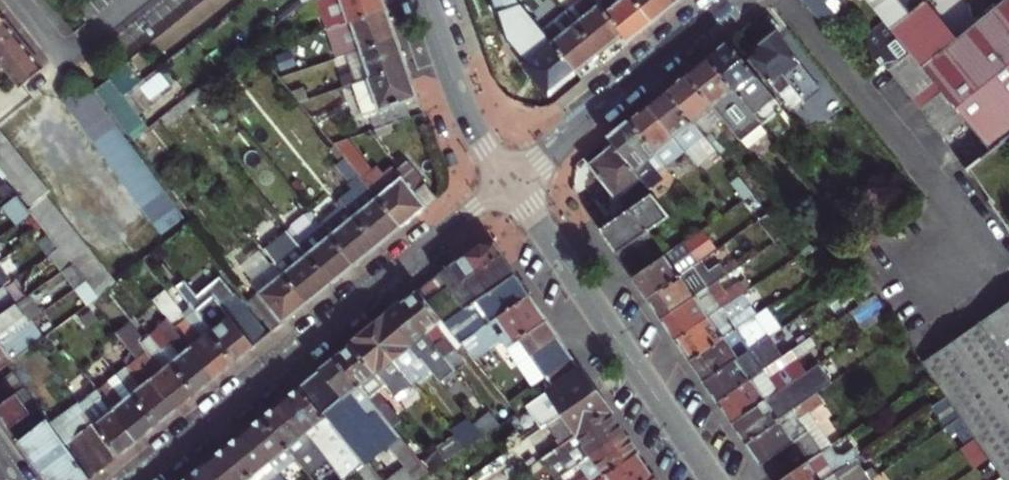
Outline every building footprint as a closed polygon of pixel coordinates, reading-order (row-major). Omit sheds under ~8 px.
[(109,41),(125,61),(199,0),(160,0),(109,41)] [(384,7),(382,1),(382,0),(329,0),(336,23),(384,7)] [(521,4),(518,0),(488,0),(492,13),(508,8),(521,4)] [(622,34),(604,12),(598,6),(596,3),(594,0),(579,0),(565,12),(576,25),(599,53),(611,43),(622,34)] [(651,22),(633,0),(600,0),(596,3),(598,6),(604,12),(622,34),(628,41),(640,31),(651,22)] [(674,4),(671,0),(633,0),(651,22),(662,13),(674,4)] [(827,23),(856,0),(808,0),(827,23)] [(892,24),(970,119),(996,149),(1008,139),(1008,4),(961,43),(928,3),(915,14),(905,0),(873,0),(892,24)] [(347,51),(395,36),(387,16),(384,7),(336,23),(347,51)] [(588,62),(599,53),(576,25),(565,12),(542,31),(553,44),(576,73),(588,62)] [(21,84),(43,65),(0,16),(0,59),(21,84)] [(892,24),(875,36),(879,70),(888,63),(948,137),(970,119),(892,24)] [(757,47),(750,52),(795,106),(805,98),(799,91),(811,80),(804,71),(809,67),(780,32),(767,43),(765,40),(757,47)] [(357,82),(404,67),(402,60),(395,36),(347,51),(357,82)] [(720,48),(711,56),(765,124),(785,108),(730,40),(720,48)] [(561,84),(576,73),(553,44),(543,51),(525,67),(547,95),(561,84)] [(702,63),(690,73),(725,116),(745,140),(765,124),(711,56),(702,63)] [(405,101),(415,97),(407,75),(404,67),(357,82),(373,127),(410,116),(405,101)] [(681,80),(670,89),(714,142),(719,138),(715,134),(714,125),(725,116),(690,73),(681,80)] [(93,88),(130,139),(144,129),(107,78),(93,88)] [(84,86),(80,81),(71,88),(76,93),(84,86)] [(188,107),(210,89),(204,81),(181,99),(188,107)] [(84,86),(76,93),(71,88),(60,96),(70,109),(90,94),(84,86)] [(662,96),(651,104),(688,149),(700,165),(720,149),(714,142),(670,89),(662,96)] [(161,231),(181,216),(90,94),(70,109),(161,231)] [(160,116),(167,124),(188,107),(181,99),(160,116)] [(642,112),(633,119),(669,165),(688,149),(651,104),(642,112)] [(612,136),(618,143),(656,190),(663,199),(674,190),(660,172),(669,165),(633,119),(622,127),(612,136)] [(15,194),(29,210),(49,195),(47,193),(50,191),(1,127),(0,128),(0,175),(15,194)] [(606,153),(596,162),(623,196),(626,194),(635,205),(656,190),(618,143),(606,153)] [(337,164),(353,184),(361,177),(345,157),(337,164)] [(377,198),(401,228),(416,216),(427,207),(418,195),(429,186),(408,161),(395,171),(401,179),(377,198)] [(377,198),(368,186),(345,205),(355,216),(377,198)] [(635,205),(632,206),(650,229),(673,212),(663,199),(656,190),(635,205)] [(24,216),(30,211),(29,210),(15,194),(1,204),(15,223),(24,216)] [(37,220),(44,229),(57,245),(71,263),(85,279),(93,290),(99,297),(117,281),(49,195),(29,210),(30,211),(37,220)] [(401,228),(377,198),(355,216),(378,246),(389,237),(401,228)] [(321,224),(330,235),(355,216),(345,205),(321,224)] [(610,239),(619,251),(650,229),(632,206),(602,228),(610,239)] [(355,216),(330,235),(355,265),(368,254),(378,246),(355,216)] [(307,254),(330,235),(321,224),(317,219),(294,238),(297,243),(307,254)] [(287,229),(262,249),(282,274),(306,304),(319,293),(330,284),(307,254),(297,243),(294,238),(287,229)] [(642,286),(649,296),(697,265),(717,252),(703,232),(668,254),(635,276),(642,286)] [(630,268),(635,276),(668,254),(654,234),(622,256),(630,268)] [(307,254),(330,284),(342,275),(355,265),(330,235),(307,254)] [(445,323),(516,272),(495,240),(476,242),(431,278),(417,289),(440,318),(445,323)] [(656,306),(664,317),(720,278),(730,271),(724,261),(704,275),(697,265),(649,296),(656,306)] [(71,263),(63,269),(75,286),(85,279),(71,263)] [(4,285),(10,280),(0,266),(0,288),(4,285)] [(496,317),(530,293),(523,282),(516,272),(445,323),(461,342),(479,329),(496,317)] [(291,316),(306,304),(282,274),(251,298),(275,328),(291,316)] [(673,330),(678,339),(745,293),(739,283),(728,291),(720,278),(664,317),(673,330)] [(93,290),(85,279),(75,286),(74,287),(87,306),(94,301),(99,297),(93,290)] [(205,301),(188,279),(177,287),(196,311),(236,360),(253,346),(269,333),(236,291),(221,302),(214,294),(205,301)] [(4,285),(0,288),(0,314),(16,302),(4,285)] [(686,349),(693,360),(768,308),(754,287),(745,293),(678,339),(686,349)] [(440,318),(417,289),(411,295),(402,302),(425,330),(431,325),(440,318)] [(532,353),(558,334),(546,316),(530,293),(496,317),(505,330),(500,334),(510,348),(522,339),(532,353)] [(275,328),(251,298),(250,296),(247,298),(273,330),(275,328)] [(0,314),(0,330),(24,313),(16,302),(0,314)] [(425,330),(402,302),(394,309),(385,316),(431,370),(441,383),(458,369),(445,354),(435,342),(425,330)] [(985,324),(1008,358),(1008,307),(985,324)] [(701,371),(707,380),(771,336),(782,328),(768,308),(693,360),(701,371)] [(196,311),(177,326),(192,345),(195,343),(208,359),(204,362),(215,376),(226,367),(236,360),(196,311)] [(0,330),(0,341),(11,333),(29,320),(24,313),(0,330)] [(431,370),(385,316),(377,322),(368,329),(414,384),(431,370)] [(151,333),(164,348),(198,391),(207,384),(215,376),(204,362),(208,359),(195,343),(192,345),(177,326),(170,318),(151,333)] [(8,362),(42,338),(29,320),(11,333),(0,341),(0,368),(8,362)] [(131,320),(118,331),(122,336),(155,377),(153,379),(165,393),(168,390),(180,405),(188,399),(198,391),(164,348),(155,355),(144,340),(145,338),(131,320)] [(927,362),(979,437),(993,457),(1006,476),(1008,479),(1008,358),(985,324),(927,362)] [(414,384),(368,329),(360,336),(351,343),(374,371),(397,398),(414,384)] [(479,329),(461,342),(468,351),(485,338),(479,329)] [(144,340),(155,355),(164,348),(151,333),(145,338),(144,340)] [(532,353),(546,373),(572,355),(565,344),(558,334),(532,353)] [(153,379),(155,377),(122,336),(113,344),(130,365),(120,372),(160,421),(170,412),(180,405),(168,390),(165,393),(153,379)] [(444,336),(435,342),(445,354),(453,347),(444,336)] [(714,391),(721,401),(785,357),(771,336),(707,380),(714,391)] [(727,409),(735,421),(809,370),(802,359),(819,347),(812,338),(785,357),(721,401),(727,409)] [(374,371),(351,343),(343,350),(335,356),(358,384),(374,371)] [(564,411),(596,389),(592,383),(572,355),(546,373),(554,384),(533,399),(549,422),(564,411)] [(368,397),(358,384),(335,356),(316,372),(299,385),(363,465),(401,436),(378,409),(368,397)] [(742,431),(749,441),(820,392),(836,381),(822,361),(809,370),(735,421),(742,431)] [(13,369),(0,378),(0,404),(26,385),(13,369)] [(138,438),(147,431),(160,421),(120,372),(100,388),(115,408),(118,406),(130,420),(127,423),(138,438)] [(115,408),(100,388),(91,376),(83,382),(91,392),(91,397),(106,416),(97,423),(119,453),(129,445),(138,438),(127,423),(130,420),(118,406),(115,408)] [(26,385),(0,404),(0,414),(3,418),(9,426),(36,408),(40,405),(26,385)] [(363,465),(299,385),(290,393),(278,403),(291,418),(296,414),(309,430),(306,433),(329,461),(345,479),(363,465)] [(557,446),(609,409),(599,395),(596,389),(564,411),(573,425),(553,440),(557,446)] [(376,391),(368,397),(378,409),(386,403),(376,391)] [(756,452),(763,461),(807,430),(819,422),(812,411),(826,400),(820,392),(749,441),(756,452)] [(946,398),(936,405),(947,421),(956,414),(946,398)] [(79,401),(53,421),(68,443),(92,475),(106,464),(119,453),(97,423),(95,421),(79,401)] [(311,476),(329,461),(306,433),(309,430),(296,414),(291,418),(278,403),(270,409),(262,416),(297,458),(311,476)] [(40,413),(36,408),(9,426),(14,433),(40,413)] [(592,453),(624,430),(620,425),(609,409),(557,446),(542,456),(556,477),(592,453)] [(297,458),(262,416),(251,425),(241,432),(254,448),(260,444),(272,459),(269,462),(279,473),(297,458)] [(469,416),(452,430),(455,433),(438,447),(441,452),(448,461),(485,435),(469,416)] [(92,475),(68,443),(53,421),(49,417),(19,440),(48,479),(86,479),(92,475)] [(807,430),(822,452),(834,444),(819,422),(807,430)] [(638,452),(628,437),(624,430),(592,453),(602,467),(583,479),(597,479),(638,452)] [(776,479),(782,479),(822,452),(807,430),(763,461),(771,473),(776,479)] [(279,473),(269,462),(272,459),(260,444),(254,448),(241,432),(234,438),(226,445),(254,479),(271,479),(272,479),(284,479),(279,473)] [(993,457),(979,437),(965,447),(978,466),(993,457)] [(859,457),(863,454),(858,447),(846,455),(844,454),(841,453),(835,443),(834,444),(822,452),(782,479),(825,479),(859,457)] [(226,445),(215,454),(205,462),(218,477),(223,473),(228,479),(254,479),(226,445)] [(374,472),(380,479),(421,479),(431,473),(424,464),(409,445),(374,472)] [(424,464),(431,473),(448,461),(441,452),(424,464)] [(652,472),(645,462),(638,452),(597,479),(641,479),(652,472)] [(880,473),(875,466),(867,471),(859,457),(825,479),(869,479),(880,473)] [(223,473),(218,477),(205,462),(197,468),(191,474),(196,479),(228,479),(223,473)]
